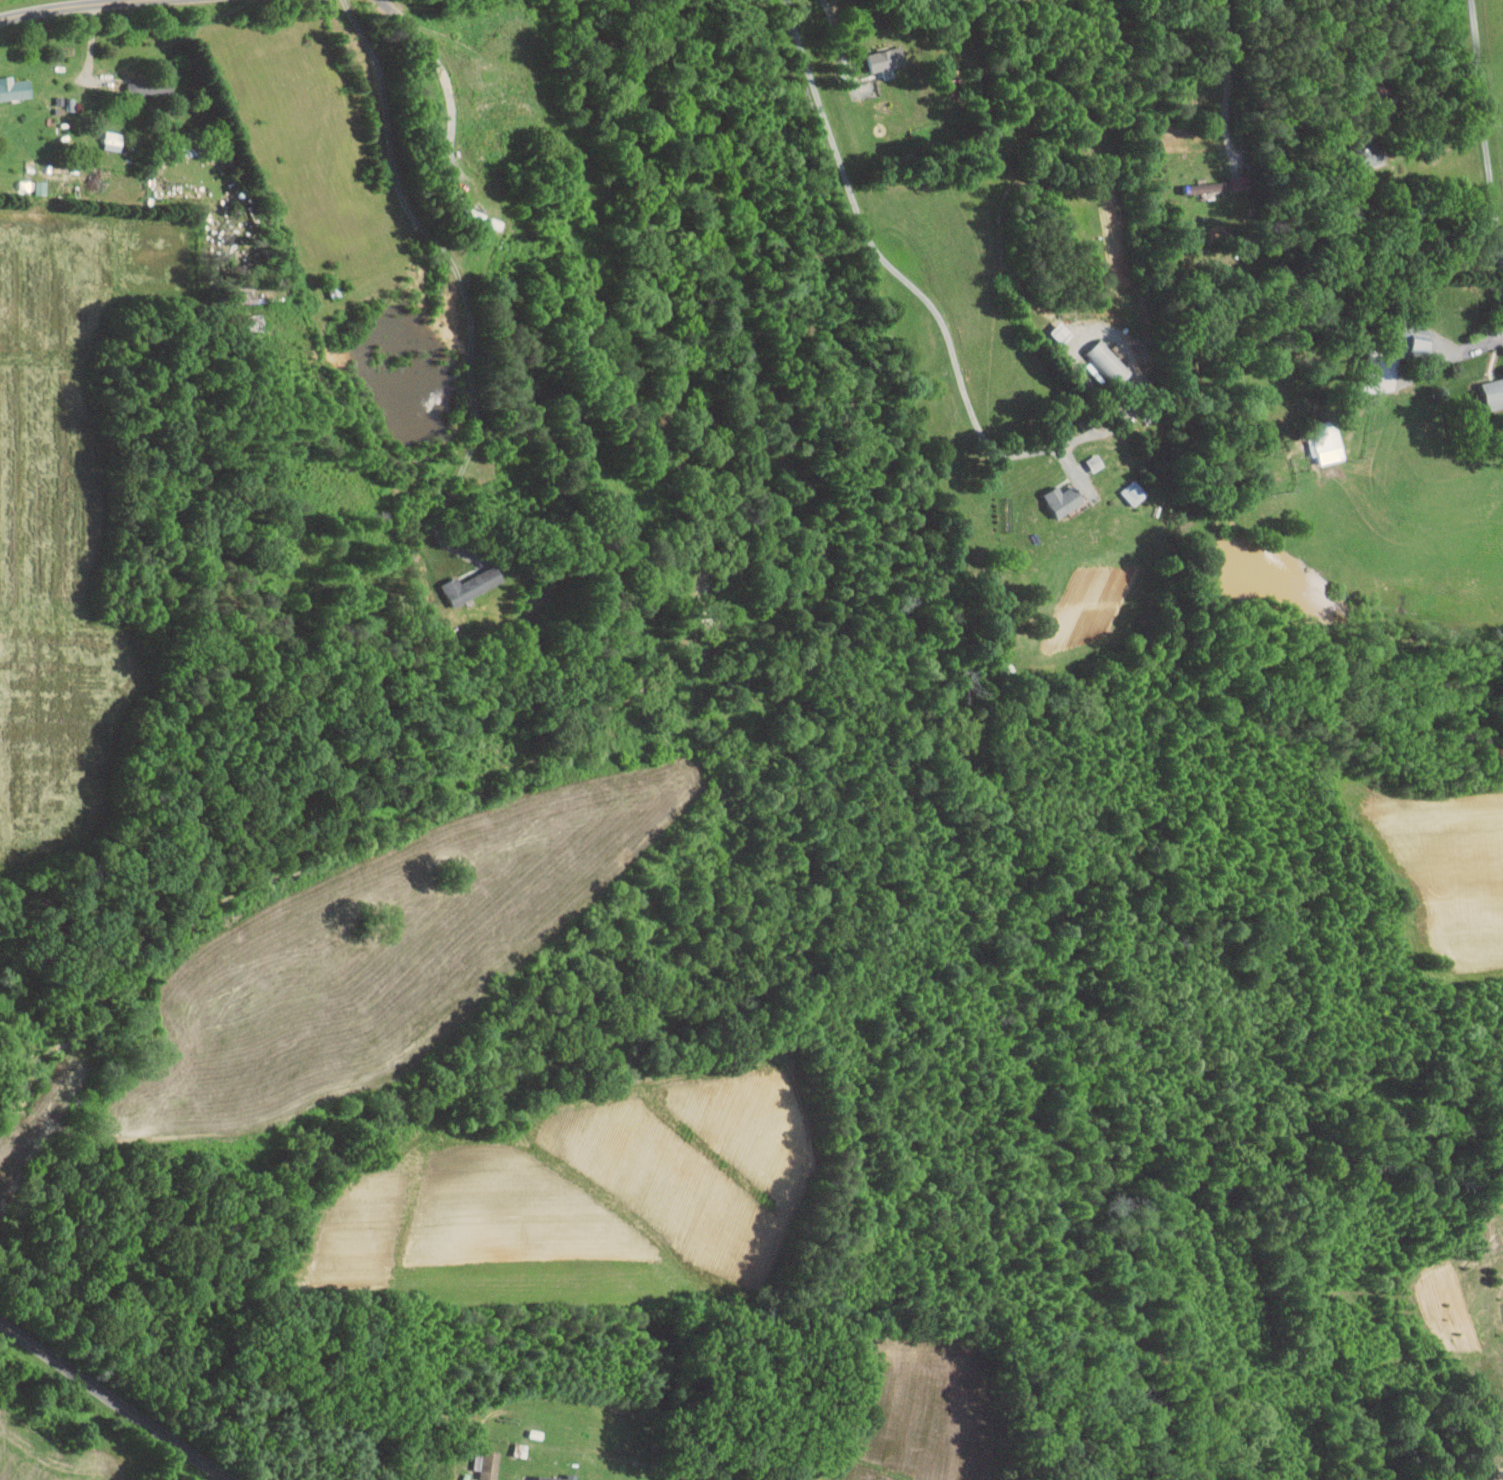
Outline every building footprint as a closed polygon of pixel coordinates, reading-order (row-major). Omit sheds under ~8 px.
[(867,54),(872,72),(907,63),(901,44),(867,54)] [(30,78),(14,80),(13,75),(0,76),(0,100),(32,97),(30,78)] [(155,93),(155,79),(136,79),(137,93),(155,93)] [(69,110),(81,110),(81,96),(69,96),(69,110)] [(123,133),(106,131),(104,149),(121,151),(123,133)] [(1250,176),(1218,179),(1219,190),(1251,187),(1250,176)] [(47,180),(36,181),(36,194),(48,194),(47,180)] [(1213,192),(1212,183),(1185,183),(1185,192),(1213,192)] [(243,316),(245,332),(265,330),(263,314),(243,316)] [(1434,340),(1415,335),(1412,350),(1430,354),(1434,340)] [(1088,351),(1115,388),(1133,375),(1106,338),(1088,351)] [(1483,382),(1489,410),(1502,407),(1502,378),(1483,382)] [(1347,458),(1336,417),(1307,425),(1315,456),(1319,455),(1322,465),(1347,458)] [(1134,506),(1148,494),(1136,479),(1121,491),(1134,506)] [(1045,492),(1056,517),(1086,504),(1077,485),(1062,491),(1060,486),(1045,492)] [(443,583),(452,606),(505,583),(498,565),(461,581),(459,576),(443,583)] [(481,1471),(480,1479),(498,1479),(501,1452),(476,1448),(473,1470),(481,1471)]
